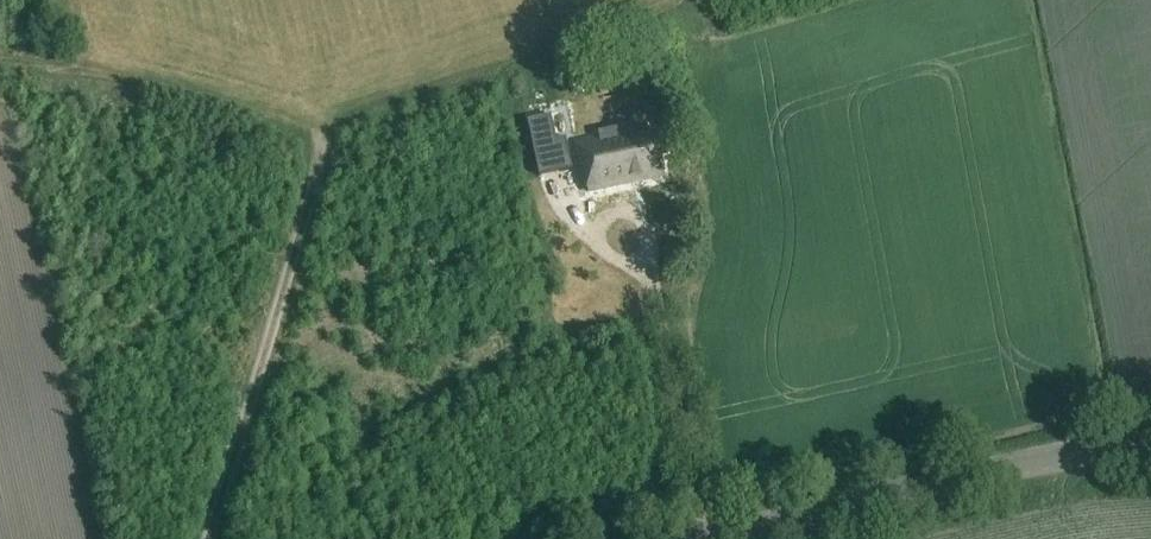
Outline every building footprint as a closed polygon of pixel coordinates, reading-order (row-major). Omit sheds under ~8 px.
[(623,93),(610,96),(615,118),(642,113),(634,78),(620,81),(623,93)] [(537,178),(570,171),(564,142),(555,144),(549,118),(525,124),(537,178)] [(576,145),(588,192),(591,202),(604,199),(601,189),(659,176),(654,159),(664,156),(658,136),(657,129),(638,133),(623,135),(623,133),(593,140),(593,142),(587,143),(576,145)]
